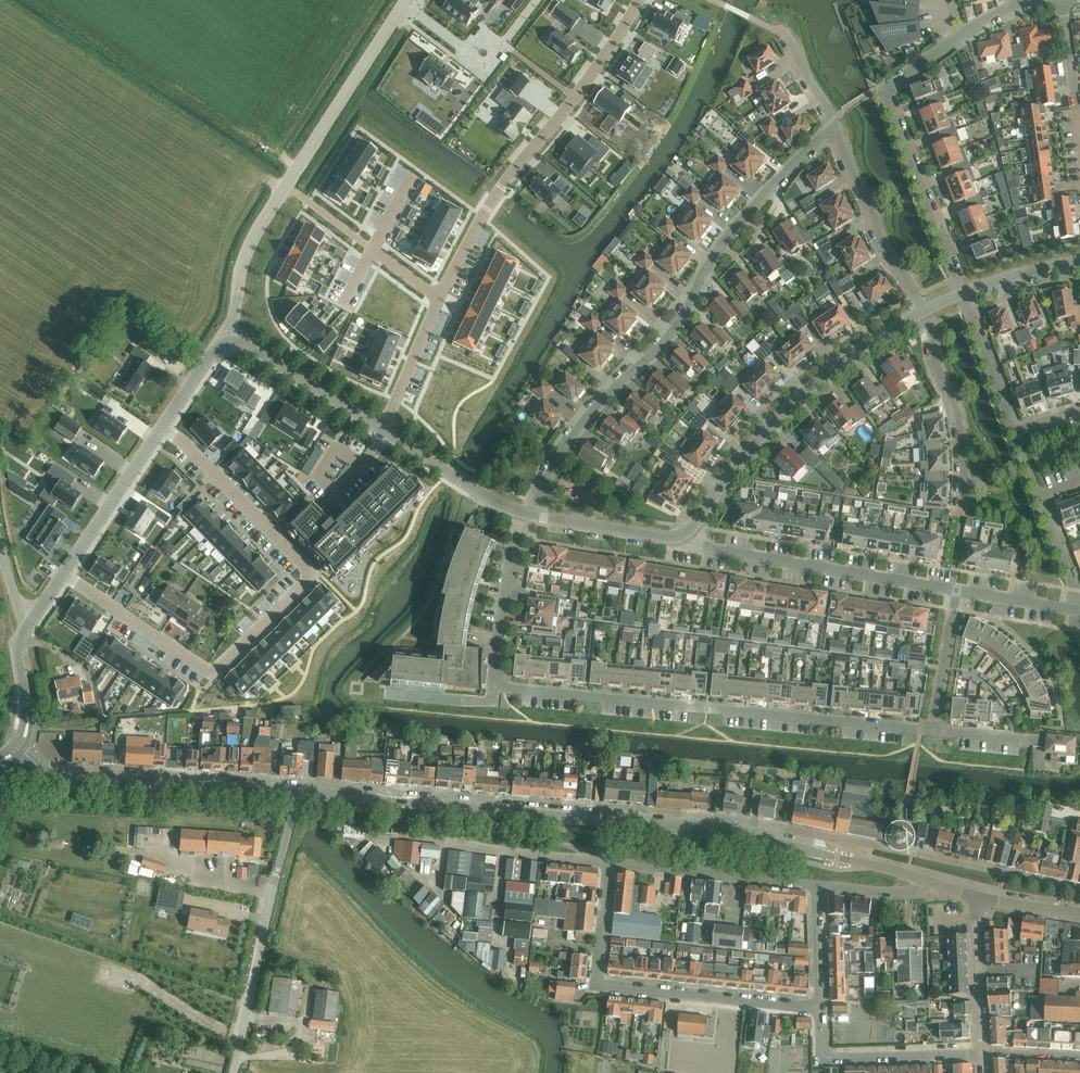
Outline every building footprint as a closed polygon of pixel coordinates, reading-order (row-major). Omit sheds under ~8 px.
[(443,8),(468,26),(479,11),(475,8),(479,2),(476,0),(468,0),(467,2),(464,0),(450,0),(443,8)] [(583,1),(591,5),(606,13),(611,3),(612,4),(612,3),(611,3),(612,0),(584,0),(583,1)] [(918,12),(918,11),(917,11),(918,4),(916,3),(915,3),(916,0),(886,0),(885,8),(873,7),(918,12)] [(560,3),(552,14),(573,30),(581,19),(560,3)] [(873,31),(918,25),(917,25),(916,17),(915,17),(913,17),(913,12),(918,13),(918,12),(873,7),(873,8),(874,8),(879,20),(878,20),(878,21),(884,21),(885,29),(873,31)] [(660,11),(652,26),(676,39),(684,24),(688,27),(692,19),(678,11),(674,18),(660,11)] [(706,20),(701,29),(706,32),(711,22),(706,20)] [(860,24),(853,26),(856,33),(862,30),(860,24)] [(918,25),(873,31),(873,32),(874,32),(882,43),(881,43),(882,44),(887,42),(890,50),(887,51),(888,52),(921,39),(921,38),(920,38),(918,31),(916,32),(916,31),(915,32),(914,27),(918,26),(918,25)] [(1017,46),(1019,59),(1026,58),(1026,54),(1041,51),(1040,46),(1054,43),(1052,31),(1037,33),(1036,28),(1020,31),(1023,45),(1017,46)] [(558,30),(547,45),(572,64),(581,52),(573,47),(576,43),(558,30)] [(865,34),(858,37),(862,46),(868,43),(865,34)] [(1019,59),(1017,46),(1010,48),(1008,34),(992,37),(993,42),(979,45),(981,58),(996,55),(997,60),(1012,57),(1012,61),(1019,59)] [(623,69),(618,77),(633,87),(647,66),(647,65),(650,60),(651,61),(657,52),(645,44),(639,53),(641,54),(637,59),(632,56),(627,64),(623,69)] [(774,56),(769,48),(756,55),(756,54),(749,58),(750,59),(749,60),(757,74),(775,63),(773,60),(773,59),(772,57),(774,56)] [(968,52),(958,56),(961,64),(971,61),(968,52)] [(423,72),(418,77),(429,86),(434,81),(442,88),(448,92),(455,83),(450,78),(454,73),(446,67),(447,67),(440,61),(440,62),(432,55),(420,70),(423,72)] [(676,58),(667,70),(676,76),(684,64),(676,58)] [(1056,68),(1032,71),(1033,80),(1035,80),(1036,89),(1057,87),(1055,77),(1057,77),(1056,68)] [(988,71),(978,73),(979,80),(989,78),(988,71)] [(511,113),(499,129),(514,141),(519,133),(521,134),(527,126),(526,125),(531,117),(528,115),(532,109),(518,97),(530,82),(517,72),(505,89),(512,94),(503,106),(511,113)] [(976,74),(967,78),(970,86),(979,83),(976,74)] [(996,78),(981,84),(983,91),(984,97),(991,96),(990,88),(998,85),(996,78)] [(912,91),(911,92),(911,94),(911,96),(912,97),(913,99),(914,100),(915,100),(916,101),(915,101),(916,102),(929,97),(931,102),(944,97),(944,98),(946,97),(942,86),(943,85),(941,80),(933,82),(911,90),(912,91)] [(747,81),(735,89),(728,93),(732,99),(739,95),(743,100),(754,93),(747,81)] [(765,105),(785,91),(780,84),(778,86),(777,84),(776,84),(775,82),(758,93),(765,105)] [(976,85),(970,90),(976,98),(982,93),(976,85)] [(1057,87),(1036,89),(1037,99),(1036,99),(1037,108),(1044,107),(1061,105),(1060,96),(1058,96),(1057,87)] [(604,89),(593,104),(609,116),(599,129),(608,136),(618,122),(620,123),(627,114),(631,108),(636,101),(626,93),(620,100),(604,89)] [(765,105),(758,109),(761,113),(768,109),(773,116),(790,105),(788,102),(789,101),(788,99),(790,98),(785,91),(765,105)] [(921,120),(922,122),(923,123),(924,123),(925,124),(946,116),(942,106),(942,105),(946,104),(944,98),(944,97),(931,102),(933,108),(920,113),(920,114),(921,114),(921,115),(920,115),(920,117),(920,119),(921,120)] [(984,102),(978,105),(980,110),(986,108),(984,102)] [(1020,110),(1021,119),(1023,118),(1024,128),(1045,125),(1044,116),(1046,115),(1044,107),(1037,108),(1020,110)] [(925,131),(926,133),(927,134),(928,134),(929,135),(928,135),(929,136),(942,131),(944,136),(957,131),(953,121),(948,122),(946,116),(925,124),(925,125),(924,126),(924,128),(924,130),(925,131)] [(811,129),(805,121),(803,122),(802,120),(801,121),(799,118),(782,129),(786,135),(783,137),(788,144),(792,142),(793,143),(799,139),(798,138),(811,129)] [(433,119),(427,126),(435,132),(440,125),(433,119)] [(764,132),(776,125),(772,119),(760,127),(764,132)] [(776,125),(764,132),(768,138),(780,130),(776,125)] [(1045,125),(1024,128),(1026,139),(1047,136),(1045,125)] [(363,129),(355,141),(373,153),(380,143),(363,129)] [(934,149),(933,149),(933,151),(933,153),(934,154),(935,156),(936,157),(937,157),(938,158),(959,150),(957,144),(961,142),(969,139),(965,129),(957,131),(944,136),(946,142),(933,147),(933,148),(934,148),(934,149)] [(740,156),(758,171),(764,165),(762,163),(763,162),(763,161),(765,159),(752,148),(756,143),(740,131),(736,136),(748,146),(740,156)] [(572,148),(562,160),(571,168),(570,169),(571,170),(572,169),(575,171),(579,175),(594,158),(597,161),(599,163),(610,151),(594,136),(587,145),(578,137),(570,146),(572,148)] [(1047,136),(1026,139),(1027,150),(1048,147),(1047,136)] [(355,141),(348,150),(365,163),(373,153),(355,141)] [(996,147),(989,149),(992,156),(998,154),(996,147)] [(1027,150),(1021,151),(1023,162),(1029,161),(1050,158),(1048,147),(1027,150)] [(348,150),(341,161),(358,173),(365,163),(348,150)] [(938,165),(939,167),(940,168),(941,168),(942,169),(941,169),(942,170),(955,165),(957,170),(970,166),(967,159),(963,161),(959,150),(938,158),(938,160),(937,160),(937,162),(937,164),(938,165)] [(758,171),(740,156),(737,154),(732,161),(734,163),(731,167),(747,180),(749,177),(750,178),(751,176),(753,178),(758,171)] [(714,161),(724,170),(729,164),(718,156),(714,161)] [(998,156),(991,158),(994,165),(1000,163),(998,156)] [(341,161),(333,172),(351,183),(358,173),(341,161)] [(628,161),(621,169),(627,175),(634,167),(628,161)] [(724,170),(714,161),(709,166),(720,175),(724,170)] [(1030,163),(1029,164),(1031,175),(1052,172),(1050,161),(1049,161),(1030,164),(1030,163)] [(817,192),(834,181),(832,178),(833,178),(832,176),(834,175),(828,166),(816,173),(815,172),(809,176),(810,177),(808,178),(817,192)] [(947,183),(946,183),(946,185),(946,187),(947,189),(948,190),(949,192),(950,191),(951,192),(972,185),(976,183),(974,176),(970,166),(957,170),(959,176),(946,181),(946,182),(947,182),(947,183)] [(1052,172),(1031,175),(1033,186),(1053,183),(1052,172)] [(542,174),(530,188),(551,206),(562,194),(566,197),(573,188),(560,178),(554,185),(542,174)] [(714,187),(732,202),(737,195),(735,194),(737,192),(736,192),(738,189),(722,176),(714,187)] [(951,194),(950,194),(950,196),(950,198),(951,200),(952,201),(953,202),(954,202),(955,203),(954,203),(955,204),(968,199),(970,204),(983,200),(983,199),(989,197),(987,191),(982,193),(977,182),(976,183),(972,185),(951,192),(951,194)] [(1053,183),(1033,186),(1034,196),(1032,196),(1033,205),(1050,202),(1058,201),(1058,200),(1057,192),(1055,193),(1053,183)] [(732,202),(714,187),(711,185),(705,192),(708,194),(705,198),(721,211),(723,208),(724,209),(725,207),(727,208),(732,202)] [(687,192),(698,200),(703,195),(692,186),(687,192)] [(1008,191),(1000,194),(1003,202),(1010,199),(1008,191)] [(698,200),(687,192),(683,197),(694,206),(698,200)] [(803,209),(815,202),(811,196),(800,203),(803,208),(803,209)] [(828,219),(848,206),(844,199),(842,201),(841,199),(840,199),(838,196),(821,207),(828,219)] [(1019,197),(1011,199),(1014,207),(1021,205),(1019,197)] [(1050,202),(1051,210),(1053,210),(1054,220),(1075,217),(1074,207),(1076,207),(1074,198),(1058,200),(1058,201),(1050,202)] [(959,215),(960,216),(960,217),(959,217),(959,219),(959,221),(960,223),(961,224),(962,226),(963,225),(964,226),(985,218),(981,208),(981,207),(985,206),(983,200),(970,204),(972,210),(959,215)] [(443,202),(437,213),(456,224),(462,213),(443,202)] [(815,202),(803,209),(807,214),(818,208),(815,202)] [(848,206),(828,219),(835,231),(853,220),(851,217),(852,217),(851,215),(853,214),(848,206)] [(691,209),(685,216),(687,218),(706,233),(711,226),(709,225),(711,223),(710,223),(712,220),(696,207),(693,211),(691,209)] [(1025,222),(1022,212),(1015,214),(1017,224),(1025,222)] [(437,213),(431,224),(450,234),(456,224),(437,213)] [(1055,239),(1062,238),(1063,238),(1065,239),(1066,239),(1068,239),(1069,238),(1071,238),(1072,237),(1073,236),(1079,235),(1078,226),(1077,226),(1075,217),(1054,220),(1056,229),(1054,230),(1055,239)] [(662,223),(673,232),(677,227),(666,218),(662,223)] [(701,239),(706,233),(687,218),(679,229),(695,242),(697,239),(698,239),(699,238),(701,239)] [(968,237),(968,238),(981,233),(983,239),(996,234),(994,228),(989,229),(985,218),(964,226),(964,228),(963,228),(963,230),(964,232),(964,234),(965,235),(966,237),(967,236),(968,237)] [(673,232),(662,223),(658,229),(668,237),(673,232)] [(799,249),(798,248),(803,245),(804,246),(810,241),(802,228),(795,233),(789,223),(774,233),(782,245),(784,244),(790,254),(791,253),(791,254),(792,255),(793,255),(794,255),(795,255),(796,255),(797,255),(798,254),(799,253),(799,252),(799,251),(799,250),(799,249)] [(431,224),(425,235),(444,245),(450,234),(431,224)] [(305,225),(299,236),(319,247),(325,235),(305,225)] [(972,249),(972,250),(973,250),(973,251),(972,251),(972,253),(972,255),(973,257),(974,258),(975,260),(976,259),(977,260),(976,260),(977,261),(983,259),(984,260),(986,260),(987,259),(989,259),(991,258),(992,256),(992,255),(998,253),(998,252),(994,242),(994,241),(998,240),(996,234),(983,239),(985,244),(972,249)] [(425,235),(419,245),(438,256),(444,245),(425,235)] [(299,236),(294,247),(313,258),(319,247),(299,236)] [(1030,236),(1021,238),(1023,249),(1033,247),(1030,236)] [(820,250),(831,243),(827,237),(816,244),(820,250)] [(845,260),(865,248),(860,241),(858,242),(857,240),(855,237),(837,248),(845,260)] [(669,243),(663,250),(684,267),(690,261),(688,259),(689,258),(689,257),(691,255),(675,242),(672,245),(669,243)] [(831,243),(820,250),(823,256),(835,249),(831,243)] [(419,245),(413,256),(432,267),(438,256),(419,245)] [(294,247),(288,258),(307,269),(313,258),(294,247)] [(865,248),(845,260),(852,272),(870,261),(868,258),(867,256),(869,255),(865,248)] [(608,249),(604,254),(606,256),(609,258),(613,253),(610,251),(608,249)] [(791,270),(782,257),(781,257),(782,258),(777,261),(768,249),(754,259),(758,266),(757,267),(762,274),(764,273),(768,279),(778,271),(781,274),(780,275),(786,283),(796,277),(791,270)] [(679,274),(684,267),(663,250),(658,257),(660,259),(657,263),(673,276),(675,274),(676,274),(677,272),(679,274)] [(497,254),(491,265),(511,275),(517,263),(503,257),(504,255),(498,252),(497,254)] [(645,252),(641,258),(651,267),(656,261),(645,252)] [(288,258),(282,269),(302,280),(307,269),(288,258)] [(647,272),(651,267),(641,258),(636,263),(647,272)] [(491,265),(486,276),(506,286),(511,275),(491,265)] [(282,269),(276,281),(296,291),(302,280),(282,269)] [(763,296),(769,292),(758,277),(752,282),(744,272),(730,283),(746,303),(760,292),(763,296)] [(649,273),(641,284),(659,299),(664,292),(662,291),(664,289),(663,289),(665,286),(649,273)] [(486,276),(480,287),(500,297),(506,286),(486,276)] [(848,276),(837,283),(841,289),(852,282),(848,276)] [(834,278),(828,282),(839,298),(844,295),(841,289),(837,283),(834,278)] [(882,281),(880,278),(863,289),(872,302),(873,301),(874,303),(880,299),(879,298),(892,290),(886,281),(884,282),(883,280),(882,281)] [(623,296),(628,291),(617,282),(613,287),(623,296)] [(856,287),(852,282),(841,289),(844,295),(856,287)] [(654,305),(659,299),(641,284),(632,295),(648,308),(650,305),(651,305),(652,304),(654,305)] [(480,287),(475,299),(495,308),(500,297),(480,287)] [(619,301),(623,296),(613,287),(608,293),(619,301)] [(1079,322),(1079,307),(1074,308),(1071,292),(1065,293),(1065,292),(1060,293),(1059,294),(1054,295),(1058,319),(1069,318),(1070,324),(1079,322)] [(722,297),(709,308),(725,326),(737,316),(740,320),(747,314),(736,301),(730,306),(722,297)] [(1023,306),(1020,307),(1027,326),(1032,324),(1034,328),(1036,329),(1042,327),(1043,325),(1042,320),(1041,318),(1043,318),(1040,311),(1039,312),(1034,298),(1024,302),(1025,304),(1023,305),(1023,306)] [(475,299),(470,310),(490,320),(495,308),(475,299)] [(635,318),(638,315),(621,302),(613,313),(631,328),(636,322),(635,320),(636,318),(635,318)] [(779,305),(773,310),(778,316),(784,312),(779,305)] [(296,306),(283,323),(292,331),(306,314),(296,306)] [(825,313),(827,316),(838,333),(846,327),(845,325),(850,322),(839,307),(834,311),(832,308),(825,313)] [(470,310),(464,321),(484,331),(490,320),(470,310)] [(1001,313),(1000,311),(990,315),(996,328),(994,329),(997,336),(998,335),(999,337),(1014,331),(1006,312),(1003,313),(1003,312),(1001,313)] [(811,323),(804,312),(798,316),(806,327),(811,323)] [(603,322),(592,313),(587,319),(598,327),(603,322)] [(626,335),(631,328),(613,313),(604,324),(620,337),(622,334),(623,335),(624,333),(626,335)] [(306,314),(292,331),(302,339),(316,322),(306,314)] [(577,319),(583,324),(594,333),(598,327),(587,319),(581,314),(577,319)] [(800,331),(806,327),(798,316),(792,320),(800,331)] [(830,339),(838,333),(827,316),(814,324),(824,340),(828,337),(830,339)] [(120,319),(117,324),(128,331),(131,326),(120,319)] [(464,321),(459,332),(479,342),(484,331),(464,321)] [(316,322),(302,339),(312,346),(325,330),(316,322)] [(691,337),(708,354),(719,343),(723,347),(729,341),(717,328),(712,333),(704,324),(691,337)] [(1028,329),(1021,331),(1026,343),(1033,341),(1028,329)] [(325,330),(312,346),(321,354),(335,337),(325,330)] [(379,331),(374,343),(394,352),(399,339),(379,331)] [(1020,346),(1026,343),(1021,331),(1015,333),(1020,346)] [(453,344),(452,345),(458,348),(459,347),(473,353),(479,342),(459,332),(453,344)] [(802,334),(790,344),(803,360),(811,354),(809,352),(813,348),(802,334)] [(598,335),(589,346),(607,361),(613,354),(611,353),(612,351),(611,351),(614,348),(598,335)] [(754,340),(746,347),(753,355),(756,352),(761,347),(754,340)] [(1035,341),(1028,344),(1031,352),(1038,349),(1035,341)] [(374,343),(369,355),(389,363),(394,352),(374,343)] [(770,357),(775,352),(766,343),(761,347),(770,357)] [(607,361),(589,346),(586,344),(578,355),(567,346),(563,352),(576,363),(581,357),(596,370),(598,367),(599,367),(600,366),(602,367),(607,361)] [(795,366),(803,360),(790,344),(778,354),(789,368),(793,365),(795,366)] [(145,364),(150,356),(136,347),(131,354),(136,358),(119,386),(133,395),(151,367),(145,364)] [(765,362),(770,357),(761,347),(756,352),(765,362)] [(700,374),(709,364),(699,355),(694,360),(681,348),(670,360),(686,375),(692,369),(694,369),(700,374)] [(1041,350),(1032,353),(1034,359),(1044,356),(1041,350)] [(369,355),(365,365),(385,373),(389,363),(369,355)] [(901,364),(897,357),(882,367),(889,377),(883,381),(895,399),(908,391),(902,383),(910,377),(908,373),(914,369),(907,360),(901,364)] [(720,363),(715,368),(719,373),(724,368),(720,363)] [(1011,369),(1008,363),(1002,365),(1005,371),(1011,369)] [(766,364),(755,375),(770,390),(777,383),(775,381),(779,377),(766,364)] [(1055,367),(1057,375),(1063,397),(1070,395),(1069,393),(1074,392),(1072,383),(1074,382),(1071,372),(1069,372),(1067,364),(1055,367)] [(365,365),(360,378),(379,386),(385,373),(365,365)] [(1050,398),(1055,397),(1055,399),(1063,397),(1057,375),(1055,367),(1043,371),(1050,398)] [(725,369),(720,374),(727,380),(731,375),(725,369)] [(660,371),(648,384),(666,400),(673,393),(676,393),(682,398),(681,399),(681,400),(691,388),(681,379),(674,373),(669,379),(660,371)] [(226,385),(222,391),(225,393),(242,404),(246,406),(253,411),(261,399),(253,394),(256,391),(242,382),(244,380),(234,373),(230,374),(224,383),(226,385)] [(770,390),(755,375),(753,373),(746,379),(749,381),(744,386),(757,399),(761,395),(762,397),(770,390)] [(556,388),(572,401),(574,398),(575,399),(576,397),(578,398),(585,390),(573,381),(575,380),(569,375),(568,377),(566,375),(556,388)] [(736,389),(741,384),(731,375),(727,380),(736,389)] [(861,399),(866,406),(864,407),(869,414),(891,399),(882,386),(876,390),(868,379),(854,388),(856,391),(854,393),(859,400),(861,399)] [(553,388),(542,380),(537,385),(548,394),(553,388)] [(732,394),(736,389),(727,380),(722,385),(732,394)] [(1041,392),(1037,382),(1025,386),(1033,407),(1040,404),(1040,403),(1044,401),(1041,392)] [(93,385),(88,392),(101,401),(106,394),(93,385)] [(544,399),(548,394),(537,385),(533,390),(544,399)] [(1026,409),(1033,407),(1025,386),(1012,391),(1015,402),(1018,401),(1021,410),(1026,408),(1026,409)] [(665,406),(648,394),(650,396),(646,401),(635,393),(625,405),(645,421),(654,409),(659,412),(664,406),(664,407),(665,406)] [(744,413),(747,409),(733,397),(723,409),(739,422),(746,414),(744,413)] [(852,428),(863,419),(854,407),(849,411),(840,400),(827,410),(831,416),(829,417),(835,425),(837,423),(842,429),(849,423),(852,428)] [(561,415),(544,403),(540,408),(538,406),(532,414),(536,417),(535,418),(541,423),(542,421),(554,430),(560,421),(558,420),(559,418),(561,415)] [(104,414),(95,428),(117,443),(127,429),(109,417),(113,411),(105,406),(101,412),(104,414)] [(286,406),(277,420),(278,420),(304,437),(301,443),(299,445),(307,450),(317,434),(310,429),(309,430),(304,427),(309,420),(286,406)] [(909,406),(901,412),(906,418),(906,419),(914,413),(909,406)] [(732,430),(739,422),(723,409),(721,407),(715,413),(717,416),(713,420),(727,432),(731,428),(732,430)] [(900,410),(892,416),(897,424),(906,418),(901,412),(900,410)] [(700,411),(696,416),(706,424),(710,419),(700,411)] [(917,433),(944,428),(943,418),(940,418),(939,412),(919,417),(920,424),(916,425),(917,433)] [(64,415),(58,424),(70,432),(66,438),(72,442),(82,427),(64,415)] [(204,416),(190,430),(208,448),(222,435),(204,416)] [(253,416),(242,433),(248,437),(258,420),(253,416)] [(696,416),(691,421),(701,430),(706,424),(696,416)] [(626,417),(622,423),(618,423),(610,418),(601,431),(620,444),(624,438),(630,442),(641,427),(626,417)] [(825,432),(816,421),(815,422),(814,421),(809,426),(810,427),(802,433),(806,438),(803,441),(809,448),(812,445),(818,452),(825,445),(829,449),(841,438),(831,426),(825,432)] [(924,447),(945,445),(944,440),(946,439),(944,428),(917,433),(919,441),(923,440),(924,447)] [(715,447),(718,443),(703,432),(694,445),(711,457),(717,449),(715,447)] [(662,442),(652,435),(647,442),(657,449),(662,442)] [(230,438),(220,447),(228,455),(238,445),(230,438)] [(589,443),(579,457),(600,470),(606,461),(610,464),(618,452),(601,441),(597,448),(589,443)] [(682,456),(663,443),(659,449),(667,454),(678,462),(682,456)] [(705,465),(711,457),(694,445),(685,457),(700,468),(703,464),(705,465)] [(872,445),(871,455),(879,456),(881,446),(872,445)] [(924,454),(920,455),(920,463),(948,461),(947,450),(945,450),(945,445),(924,447),(924,454)] [(81,447),(72,462),(94,477),(104,463),(81,447)] [(244,449),(226,466),(237,478),(255,460),(244,449)] [(815,468),(821,462),(808,449),(802,456),(799,460),(788,449),(787,451),(786,450),(782,454),(783,455),(776,462),(782,468),(780,470),(780,476),(788,477),(789,476),(793,479),(806,466),(805,465),(808,462),(814,468),(815,468)] [(667,454),(663,460),(674,467),(673,468),(676,470),(684,475),(686,471),(681,467),(682,465),(677,462),(678,462),(667,454)] [(255,460),(237,478),(238,478),(237,479),(246,488),(247,488),(248,488),(265,471),(255,460)] [(821,462),(815,468),(820,473),(827,466),(821,461),(821,462)] [(948,461),(920,463),(921,470),(925,470),(925,477),(946,478),(946,472),(948,472),(948,461)] [(637,464),(632,471),(640,475),(644,469),(637,464)] [(53,477),(39,497),(53,507),(57,500),(72,510),(82,496),(74,491),(75,490),(72,487),(71,488),(70,488),(75,480),(53,465),(47,473),(53,477)] [(311,503),(287,528),(289,530),(289,531),(290,532),(296,539),(297,540),(298,539),(299,540),(306,547),(316,557),(322,564),(324,566),(324,567),(325,568),(332,575),(333,576),(333,575),(335,577),(340,572),(351,562),(355,558),(356,557),(363,550),(364,549),(381,531),(382,532),(383,531),(390,524),(402,512),(401,512),(412,501),(413,502),(414,501),(421,494),(422,493),(421,493),(422,492),(420,490),(421,489),(412,480),(411,481),(409,479),(406,482),(391,467),(390,468),(389,468),(388,469),(381,476),(380,477),(381,477),(374,484),(372,485),(365,492),(362,495),(355,502),(354,503),(354,504),(348,510),(341,517),(332,525),(328,520),(331,517),(332,517),(331,515),(324,509),(323,507),(322,508),(319,511),(311,503)] [(165,469),(150,491),(166,501),(181,479),(165,469)] [(676,470),(668,483),(685,494),(691,485),(689,484),(691,479),(684,475),(676,470)] [(265,471),(248,488),(258,499),(276,482),(265,471)] [(14,475),(9,480),(20,487),(23,489),(27,482),(14,475)] [(837,477),(831,483),(837,489),(834,493),(842,493),(844,483),(837,477)] [(925,484),(921,484),(920,492),(947,494),(948,483),(946,483),(946,478),(925,477),(925,484)] [(632,488),(619,479),(613,488),(626,496),(632,488)] [(20,487),(9,480),(11,490),(15,493),(20,487)] [(750,481),(745,488),(752,489),(754,481),(750,481)] [(276,482),(258,499),(269,510),(286,493),(276,482)] [(647,501),(648,501),(662,508),(667,501),(675,506),(678,501),(680,503),(685,494),(668,483),(660,495),(653,491),(647,501)] [(865,484),(858,489),(864,498),(872,493),(865,484)] [(634,488),(631,493),(637,497),(640,492),(634,488)] [(924,500),(924,508),(944,511),(944,505),(947,505),(947,494),(920,492),(920,500),(924,500)] [(286,493),(269,510),(269,511),(278,520),(279,521),(297,504),(286,493)] [(188,497),(182,502),(187,507),(193,502),(188,497)] [(201,500),(183,517),(194,528),(212,511),(201,500)] [(1078,523),(1079,522),(1079,500),(1078,501),(1077,500),(1070,502),(1078,523)] [(1078,523),(1070,502),(1063,505),(1064,507),(1059,508),(1063,517),(1060,518),(1064,528),(1078,523)] [(139,507),(126,527),(140,536),(153,517),(166,526),(171,519),(148,503),(144,510),(139,507)] [(50,505),(26,540),(49,555),(49,554),(55,545),(61,538),(60,537),(67,528),(67,529),(67,528),(62,524),(67,517),(50,505)] [(736,516),(734,525),(739,526),(739,528),(746,529),(750,507),(735,505),(734,516),(736,516)] [(746,529),(754,530),(754,529),(758,529),(762,509),(750,507),(746,529)] [(762,530),(762,532),(769,533),(773,511),(762,509),(758,529),(762,530)] [(212,511),(194,528),(205,539),(222,521),(212,511)] [(769,533),(777,534),(777,532),(781,533),(785,513),(773,511),(769,533)] [(786,534),(785,536),(793,537),(796,515),(785,513),(781,533),(786,534)] [(793,537),(800,538),(800,536),(804,537),(808,517),(796,515),(793,537)] [(476,518),(474,517),(471,516),(467,524),(473,526),(476,518)] [(809,538),(808,539),(816,541),(819,519),(808,517),(804,537),(809,538)] [(816,541),(823,542),(823,540),(828,541),(830,532),(832,532),(834,521),(819,519),(816,541)] [(222,521),(205,539),(215,549),(233,532),(232,531),(233,531),(224,522),(223,522),(222,521)] [(848,544),(848,546),(855,547),(859,525),(844,523),(842,534),(845,534),(843,543),(848,544)] [(855,547),(862,548),(863,547),(867,547),(870,527),(859,525),(855,547)] [(871,548),(871,550),(878,551),(882,529),(870,527),(867,547),(871,548)] [(878,551),(885,552),(886,551),(890,551),(893,531),(882,529),(878,551)] [(388,668),(385,672),(388,675),(387,683),(401,685),(402,685),(445,689),(454,690),(458,691),(462,691),(480,693),(480,694),(481,694),(481,693),(481,692),(481,691),(481,690),(480,690),(480,689),(480,688),(480,687),(480,686),(480,685),(480,684),(480,683),(480,682),(480,681),(480,680),(480,679),(480,678),(480,677),(480,676),(480,675),(480,674),(481,674),(481,673),(481,672),(481,671),(481,670),(481,669),(481,659),(482,650),(481,650),(481,652),(478,652),(478,649),(472,647),(471,651),(460,649),(462,634),(464,624),(465,619),(468,604),(472,588),(477,574),(481,576),(482,577),(488,561),(495,544),(490,553),(486,551),(490,544),(483,541),(484,535),(476,534),(475,537),(464,531),(457,548),(450,564),(454,566),(449,581),(444,598),(441,614),(439,624),(438,631),(437,640),(436,648),(440,648),(439,663),(389,658),(388,668)] [(894,552),(894,554),(901,555),(905,533),(893,531),(890,551),(894,552)] [(233,532),(215,549),(226,560),(243,543),(233,532)] [(901,555),(909,556),(909,554),(913,555),(916,535),(905,533),(901,555)] [(917,556),(917,557),(924,559),(928,537),(916,535),(913,555),(917,556)] [(938,550),(941,550),(943,539),(928,537),(924,559),(932,560),(932,558),(937,559),(938,550)] [(243,543),(226,560),(237,571),(254,554),(243,543)] [(969,564),(968,566),(976,567),(979,545),(965,543),(963,554),(965,554),(964,564),(969,564)] [(1074,551),(1079,549),(1077,543),(1071,545),(1074,551)] [(141,544),(137,550),(144,555),(148,549),(141,544)] [(976,567),(983,568),(983,567),(987,567),(991,547),(979,545),(976,567)] [(992,568),(991,570),(999,571),(1002,549),(991,547),(987,567),(992,568)] [(152,549),(142,564),(149,568),(159,554),(152,549)] [(531,556),(529,568),(551,572),(554,553),(550,552),(551,551),(542,549),(541,558),(531,556)] [(1013,562),(1015,562),(1017,552),(1002,549),(999,571),(1006,572),(1006,571),(1011,571),(1013,562)] [(558,553),(554,553),(551,572),(552,572),(563,573),(566,552),(559,551),(558,553)] [(567,552),(566,552),(563,573),(574,575),(577,557),(573,556),(574,554),(567,553),(567,552)] [(254,554),(237,571),(247,582),(264,564),(264,563),(255,554),(254,554)] [(581,557),(577,557),(574,575),(586,577),(589,557),(582,556),(581,557)] [(597,558),(589,557),(586,577),(597,579),(601,561),(597,560),(597,558)] [(100,558),(90,572),(111,586),(115,578),(123,583),(130,572),(122,567),(119,571),(100,558)] [(597,579),(609,581),(613,560),(612,560),(612,561),(605,560),(605,561),(601,561),(597,579)] [(609,581),(608,588),(622,590),(625,573),(623,573),(624,564),(620,563),(620,561),(613,560),(609,581)] [(264,564),(247,582),(258,592),(275,575),(264,564)] [(630,574),(628,574),(626,584),(641,586),(644,565),(636,564),(636,566),(632,565),(630,574)] [(645,566),(645,565),(644,565),(641,586),(652,588),(655,570),(651,569),(651,567),(645,566)] [(651,595),(662,597),(663,597),(667,570),(659,569),(659,570),(655,570),(652,588),(651,595)] [(675,571),(667,570),(663,597),(675,599),(676,592),(675,592),(678,573),(674,573),(675,571)] [(682,574),(678,573),(675,592),(676,592),(687,594),(690,574),(683,572),(682,574)] [(698,575),(690,574),(687,594),(699,596),(702,577),(698,577),(698,575)] [(706,578),(702,577),(699,596),(710,598),(714,577),(713,577),(706,576),(706,578)] [(721,580),(721,578),(714,577),(710,598),(709,606),(713,607),(715,599),(724,600),(726,590),(724,590),(725,580),(721,580)] [(731,591),(729,590),(727,601),(741,603),(742,603),(745,583),(746,583),(746,582),(738,581),(737,582),(733,581),(731,591)] [(752,612),(756,586),(752,586),(753,584),(746,583),(745,583),(742,603),(741,603),(740,610),(752,612)] [(311,594),(310,595),(328,613),(339,602),(321,584),(320,585),(310,594),(311,594)] [(764,614),(768,587),(761,585),(760,587),(756,586),(752,612),(764,614)] [(157,605),(173,615),(185,596),(169,586),(164,594),(154,587),(145,600),(156,607),(157,605)] [(768,587),(764,614),(776,616),(777,609),(776,609),(779,590),(775,590),(776,588),(768,587)] [(788,611),(791,591),(784,589),(783,591),(779,590),(776,609),(777,609),(788,611)] [(799,613),(802,594),(798,594),(799,592),(791,591),(788,611),(787,617),(798,619),(799,613)] [(814,595),(807,593),(806,595),(802,594),(799,613),(811,615),(814,595)] [(530,606),(529,613),(553,616),(553,617),(558,618),(561,598),(537,594),(536,602),(532,601),(532,606),(530,606)] [(814,595),(811,615),(825,617),(827,607),(825,606),(826,598),(822,597),(822,595),(814,594),(814,595)] [(310,595),(300,605),(317,623),(328,613),(310,595)] [(201,607),(185,596),(173,615),(188,626),(187,628),(197,635),(206,621),(196,615),(201,607)] [(832,607),(830,607),(827,624),(841,626),(846,599),(847,600),(847,599),(838,597),(838,599),(834,598),(832,607)] [(853,628),(857,603),(853,602),(854,601),(847,600),(846,599),(841,626),(853,628)] [(77,600),(66,616),(83,628),(79,633),(87,638),(101,617),(77,600)] [(578,602),(576,613),(568,612),(567,618),(579,620),(582,603),(578,602)] [(865,630),(866,624),(869,603),(861,602),(861,604),(857,603),(853,628),(865,630)] [(877,626),(880,607),(876,606),(877,605),(869,603),(866,624),(877,626)] [(300,605),(289,616),(306,634),(317,623),(300,605)] [(888,634),(892,607),(885,606),(884,608),(880,607),(877,626),(876,632),(888,634)] [(888,634),(887,637),(889,638),(891,636),(891,635),(899,636),(900,630),(904,609),(905,608),(892,606),(892,607),(888,634)] [(912,632),(915,613),(911,612),(911,610),(904,609),(900,630),(912,632)] [(915,613),(912,632),(934,635),(936,623),(926,622),(928,613),(919,612),(919,613),(915,613)] [(533,626),(532,633),(556,636),(557,628),(551,627),(553,617),(553,616),(529,613),(528,621),(530,621),(529,626),(533,626)] [(279,626),(278,627),(296,644),(306,634),(289,616),(288,617),(287,616),(279,625),(279,626)] [(986,628),(980,625),(981,623),(971,619),(967,629),(965,629),(963,638),(977,645),(986,628)] [(577,637),(578,629),(583,630),(584,629),(585,622),(579,621),(575,621),(573,636),(577,637)] [(618,630),(618,627),(596,624),(595,630),(610,632),(610,629),(618,630)] [(986,628),(977,645),(989,652),(1000,637),(1000,636),(995,633),(995,631),(986,626),(986,628)] [(278,627),(268,637),(285,655),(296,644),(278,627)] [(625,627),(624,631),(624,632),(623,632),(622,642),(631,643),(632,632),(640,633),(640,630),(625,627)] [(752,637),(751,641),(760,642),(760,638),(761,634),(752,633),(752,637)] [(675,645),(675,650),(679,651),(679,646),(680,639),(684,639),(684,635),(676,634),(676,641),(675,645)] [(761,634),(760,638),(760,642),(767,643),(768,635),(761,634)] [(1000,637),(989,652),(1000,661),(1013,647),(1008,642),(1009,641),(1001,635),(1000,636),(1000,637)] [(524,636),(524,640),(527,640),(527,648),(531,648),(531,647),(531,641),(532,641),(532,637),(524,636)] [(690,640),(689,647),(697,647),(698,641),(698,637),(691,636),(690,640)] [(108,637),(95,657),(108,665),(121,645),(120,645),(121,644),(110,637),(110,638),(108,637)] [(268,637),(257,648),(274,665),(285,655),(268,637)] [(783,637),(783,641),(783,645),(790,646),(791,642),(791,638),(783,637)] [(716,640),(714,653),(729,655),(730,645),(731,641),(716,640)] [(830,648),(830,651),(837,652),(837,648),(838,641),(831,641),(830,648)] [(85,645),(78,655),(86,661),(89,656),(93,650),(85,645)] [(121,645),(108,665),(120,674),(134,653),(121,645)] [(910,646),(909,654),(910,654),(923,656),(924,648),(910,646)] [(1013,647),(1000,661),(1010,671),(1025,659),(1024,659),(1020,654),(1021,653),(1014,646),(1013,647)] [(862,647),(862,652),(861,652),(861,656),(868,657),(869,653),(869,648),(862,647)] [(247,657),(246,658),(263,676),(274,665),(257,648),(256,649),(255,648),(246,657),(247,657)] [(796,650),(796,654),(797,654),(799,654),(798,659),(807,660),(807,652),(804,651),(796,650)] [(134,653),(120,674),(133,682),(146,662),(134,653)] [(899,653),(898,661),(905,661),(909,662),(910,654),(909,654),(906,654),(899,653)] [(927,657),(923,656),(910,654),(909,662),(922,663),(926,664),(927,657)] [(528,677),(530,658),(515,656),(514,666),(516,667),(515,677),(524,678),(524,676),(528,677)] [(246,658),(235,669),(253,686),(263,676),(246,658)] [(530,658),(528,677),(532,677),(532,679),(539,679),(541,659),(530,658)] [(1025,659),(1010,671),(1018,683),(1034,673),(1034,672),(1031,667),(1032,666),(1025,658),(1024,659),(1025,659)] [(541,659),(539,679),(550,680),(552,660),(541,659)] [(552,660),(550,680),(561,682),(563,661),(552,660)] [(563,661),(561,682),(568,682),(568,681),(572,681),(574,662),(563,661)] [(146,662),(133,682),(145,690),(159,670),(146,662)] [(574,662),(572,681),(576,681),(576,683),(585,684),(586,674),(588,674),(589,664),(574,662)] [(925,671),(926,664),(922,663),(909,662),(908,669),(921,671),(925,671)] [(604,684),(606,665),(592,664),(591,674),(592,674),(591,685),(600,685),(600,684),(604,684)] [(606,665),(604,684),(608,685),(608,686),(615,687),(617,666),(606,665)] [(672,672),(670,692),(681,693),(684,673),(684,666),(679,665),(678,672),(672,672)] [(617,666),(615,687),(626,688),(628,668),(617,666)] [(628,668),(626,688),(637,689),(639,669),(628,668)] [(226,678),(224,680),(242,697),(253,686),(235,669),(235,670),(234,669),(225,678),(226,678)] [(639,669),(637,689),(648,690),(650,670),(639,669)] [(159,670),(145,690),(158,699),(171,678),(159,670)] [(650,670),(648,690),(659,691),(661,671),(650,670)] [(661,671),(659,691),(670,692),(672,672),(661,671)] [(1034,673),(1018,683),(1025,695),(1044,687),(1043,686),(1042,687),(1039,681),(1041,680),(1035,671),(1034,672),(1034,673)] [(684,673),(681,693),(688,694),(689,693),(693,693),(695,674),(684,673)] [(749,679),(747,700),(758,701),(761,673),(756,673),(755,680),(749,679)] [(761,673),(758,701),(769,702),(771,681),(765,680),(765,674),(761,673)] [(695,674),(693,693),(697,693),(697,695),(705,696),(706,685),(708,686),(709,676),(695,674)] [(771,681),(769,702),(780,703),(783,676),(778,675),(777,681),(771,681)] [(725,696),(727,677),(712,676),(711,686),(713,686),(712,697),(721,697),(721,696),(725,696)] [(783,676),(780,703),(791,704),(793,684),(787,683),(787,676),(783,676)] [(834,676),(833,688),(832,698),(833,698),(832,708),(841,709),(841,708),(845,708),(847,689),(840,688),(841,676),(834,676)] [(81,685),(79,677),(55,682),(60,701),(83,696),(85,703),(93,702),(90,683),(81,685)] [(727,677),(725,696),(729,697),(729,698),(736,699),(738,678),(727,677)] [(171,678),(158,699),(171,707),(184,687),(183,686),(183,685),(173,678),(172,679),(171,678)] [(738,678),(736,699),(747,700),(749,679),(738,678)] [(988,683),(994,688),(996,685),(990,680),(988,683)] [(793,684),(791,704),(802,705),(804,685),(793,684)] [(804,685),(802,705),(809,706),(809,704),(813,705),(815,686),(804,685)] [(815,686),(813,705),(817,705),(817,707),(826,708),(827,697),(829,698),(830,687),(815,686)] [(1044,687),(1025,695),(1031,712),(1030,718),(1041,719),(1041,713),(1051,714),(1049,702),(1048,702),(1046,696),(1048,695),(1044,687)] [(847,689),(845,708),(849,709),(849,710),(858,711),(860,690),(847,689)] [(860,690),(858,711),(866,712),(866,710),(870,711),(872,692),(860,690)] [(872,692),(870,711),(874,711),(874,713),(883,714),(883,712),(882,712),(884,693),(872,692)] [(882,712),(883,712),(886,712),(886,714),(895,715),(897,694),(884,693),(882,712)] [(897,694),(895,715),(903,716),(903,714),(907,714),(909,695),(897,694)] [(909,695),(907,714),(911,715),(911,716),(920,717),(921,707),(922,707),(924,697),(909,695)] [(953,710),(952,720),(961,721),(961,720),(965,720),(967,701),(953,700),(951,710),(953,710)] [(977,721),(978,721),(981,722),(981,723),(990,724),(991,714),(1008,715),(999,700),(992,704),(979,702),(977,721)] [(977,721),(979,702),(967,701),(965,720),(969,720),(969,722),(978,723),(978,721),(977,721)] [(100,706),(91,708),(93,718),(102,716),(100,706)] [(203,732),(213,732),(214,718),(203,718),(203,732)] [(226,734),(239,734),(239,724),(227,724),(226,734)] [(257,746),(255,773),(270,774),(272,747),(269,746),(270,735),(265,735),(266,728),(258,727),(257,746)] [(73,762),(113,765),(115,744),(105,744),(105,738),(84,737),(85,733),(70,732),(69,744),(74,744),(73,762)] [(1057,763),(1074,764),(1075,764),(1076,764),(1077,763),(1078,762),(1079,750),(1075,750),(1076,738),(1065,737),(1058,736),(1047,735),(1046,753),(1058,754),(1057,763)] [(213,748),(212,770),(225,771),(226,749),(226,744),(227,737),(222,737),(221,744),(221,749),(213,748)] [(126,738),(125,766),(166,768),(166,762),(167,746),(154,746),(153,750),(143,749),(144,739),(126,738)] [(297,744),(296,756),(280,755),(279,776),(301,777),(302,761),(313,761),(313,742),(300,741),(297,744)] [(361,782),(363,763),(356,763),(357,743),(346,742),(344,761),(342,761),(341,780),(361,782)] [(318,744),(316,778),(332,779),(334,745),(318,744)] [(241,748),(240,754),(239,772),(255,773),(257,746),(253,745),(253,749),(241,748)] [(468,756),(477,756),(478,746),(469,745),(468,756)] [(212,770),(213,748),(205,748),(205,750),(201,749),(201,758),(200,770),(212,770)] [(238,749),(226,749),(225,771),(237,772),(238,753),(238,749)] [(386,761),(384,784),(397,785),(400,751),(394,750),(393,762),(386,761)] [(166,762),(166,768),(198,769),(199,752),(186,751),(186,752),(177,752),(177,762),(166,762)] [(409,786),(410,767),(409,767),(410,764),(405,763),(406,755),(405,755),(405,751),(400,751),(397,785),(409,786)] [(363,763),(361,782),(382,783),(384,760),(371,759),(371,764),(363,763)] [(421,787),(423,769),(422,769),(423,760),(418,759),(417,768),(410,767),(409,786),(421,787)] [(618,783),(619,773),(620,760),(615,760),(615,763),(612,763),(611,773),(613,773),(612,783),(605,782),(603,801),(616,802),(618,783)] [(438,763),(435,788),(448,789),(450,766),(451,762),(438,761),(438,763)] [(456,767),(450,766),(448,789),(461,790),(463,771),(456,770),(456,767)] [(474,791),(476,768),(469,767),(463,766),(463,771),(461,790),(474,791)] [(564,775),(562,799),(575,800),(578,767),(564,766),(564,775)] [(500,767),(499,777),(498,794),(508,794),(510,778),(511,768),(500,767)] [(498,794),(499,777),(489,776),(489,772),(488,772),(488,769),(482,769),(476,768),(474,791),(498,794)] [(423,769),(421,787),(433,788),(435,770),(423,769)] [(521,796),(523,772),(512,771),(510,795),(521,796)] [(531,797),(533,780),(526,779),(526,772),(523,772),(521,796),(531,797)] [(650,772),(647,807),(655,807),(658,773),(650,772)] [(543,774),(534,773),(533,780),(531,797),(541,797),(543,774)] [(690,793),(692,779),(658,773),(655,807),(706,812),(708,795),(690,793)] [(551,798),(553,781),(546,781),(547,774),(543,774),(541,797),(551,798)] [(618,783),(616,802),(630,803),(631,785),(632,785),(633,774),(626,774),(626,780),(628,780),(628,784),(618,783)] [(553,781),(551,798),(562,799),(564,775),(553,775),(553,781)] [(631,785),(630,803),(643,804),(646,776),(639,775),(639,781),(641,781),(641,785),(632,785),(631,785)] [(579,783),(577,800),(598,802),(601,778),(592,777),(592,784),(579,783)] [(827,778),(826,786),(841,789),(842,784),(839,781),(827,778)] [(885,824),(871,821),(866,820),(873,784),(847,779),(845,791),(843,791),(836,831),(860,836),(881,840),(883,830),(885,824)] [(796,804),(793,824),(806,826),(808,809),(802,808),(807,782),(800,781),(800,782),(794,782),(792,793),(798,793),(796,804)] [(808,809),(806,826),(818,828),(823,797),(824,791),(818,790),(817,799),(816,799),(814,810),(808,809)] [(758,818),(774,820),(777,802),(763,799),(764,794),(754,792),(750,813),(759,814),(758,818)] [(926,792),(925,803),(934,803),(935,792),(926,792)] [(727,794),(724,812),(741,815),(742,805),(745,805),(746,797),(727,794)] [(833,830),(836,814),(839,800),(823,797),(818,828),(833,830)] [(1016,803),(1014,811),(1021,813),(1023,805),(1016,803)] [(1038,820),(1049,823),(1053,806),(1042,804),(1038,820)] [(1079,833),(1079,821),(1079,822),(1074,821),(1072,832),(1079,833)] [(164,822),(149,822),(149,839),(164,839),(164,822)] [(363,840),(364,833),(365,825),(338,823),(337,831),(343,831),(343,838),(363,840)] [(994,863),(1003,826),(993,824),(991,835),(992,835),(986,861),(994,863)] [(364,833),(383,835),(383,832),(383,827),(365,825),(364,833)] [(919,825),(917,839),(927,840),(929,826),(919,825)] [(1003,826),(994,863),(1007,866),(1012,845),(1004,843),(1006,833),(1002,833),(1004,826),(1003,826)] [(892,832),(883,830),(881,840),(892,842),(893,842),(893,843),(894,844),(895,845),(896,845),(898,846),(899,846),(900,846),(902,846),(904,846),(905,845),(906,844),(907,843),(908,842),(909,840),(910,839),(910,837),(910,836),(910,835),(909,834),(909,833),(908,831),(907,830),(906,829),(905,828),(904,828),(903,827),(901,827),(900,827),(899,827),(897,827),(896,828),(895,829),(894,829),(893,831),(892,832)] [(936,849),(951,852),(952,848),(954,838),(954,835),(944,833),(945,829),(937,827),(934,838),(938,839),(936,849)] [(247,839),(239,839),(240,834),(207,832),(181,830),(179,851),(205,853),(238,856),(238,854),(246,855),(246,856),(259,857),(260,840),(247,839)] [(955,854),(967,856),(972,837),(974,838),(975,833),(970,832),(969,837),(960,834),(958,839),(954,838),(952,848),(956,849),(955,854)] [(1072,832),(1069,843),(1079,845),(1079,833),(1072,832)] [(26,834),(24,841),(35,842),(36,836),(26,834)] [(983,840),(974,838),(972,837),(967,856),(979,859),(983,840)] [(1016,869),(1022,849),(1025,840),(1021,839),(1019,846),(1015,844),(1012,851),(1009,867),(1016,869)] [(402,854),(404,841),(394,840),(393,853),(402,854)] [(364,857),(375,847),(370,842),(359,852),(364,857)] [(405,842),(402,862),(411,863),(418,864),(419,856),(421,844),(405,842)] [(1069,843),(1066,861),(1065,863),(1070,864),(1079,865),(1079,863),(1079,845),(1069,843)] [(421,844),(419,856),(439,859),(440,846),(421,844)] [(364,857),(363,858),(376,870),(388,858),(376,846),(375,847),(364,857)] [(1025,871),(1030,851),(1022,849),(1016,869),(1017,869),(1016,869),(1025,871)] [(457,875),(460,852),(449,851),(446,873),(457,875)] [(1032,873),(1035,859),(1029,857),(1030,851),(1025,871),(1032,873)] [(468,876),(471,854),(460,852),(457,875),(468,876)] [(401,866),(393,855),(385,861),(394,872),(401,866)] [(486,856),(472,855),(470,876),(477,877),(478,875),(482,875),(481,877),(483,878),(484,867),(486,856)] [(1045,863),(1043,863),(1040,875),(1048,877),(1053,856),(1051,855),(1047,855),(1045,863)] [(486,856),(484,867),(495,868),(497,857),(486,856)] [(1057,878),(1059,866),(1057,866),(1059,857),(1053,856),(1048,877),(1057,878)] [(164,872),(166,865),(143,858),(141,864),(164,872)] [(431,874),(432,859),(421,858),(420,873),(431,874)] [(521,861),(507,859),(504,879),(519,880),(521,861)] [(1035,859),(1032,873),(1040,875),(1043,863),(1042,863),(1043,861),(1035,859)] [(1069,869),(1070,864),(1065,863),(1066,861),(1064,860),(1063,863),(1065,863),(1064,867),(1059,866),(1057,878),(1066,880),(1068,869),(1069,869)] [(535,882),(537,863),(524,861),(522,881),(535,882)] [(548,882),(551,864),(539,863),(537,881),(548,882)] [(551,864),(548,882),(557,883),(559,865),(551,864)] [(1079,865),(1070,864),(1069,869),(1068,869),(1066,880),(1078,883),(1079,872),(1079,866),(1079,865)] [(559,865),(557,883),(563,884),(561,899),(568,900),(572,867),(559,865)] [(416,880),(402,867),(389,881),(396,887),(400,882),(406,886),(403,890),(405,892),(416,880)] [(483,878),(494,879),(495,868),(484,867),(483,878)] [(572,867),(568,900),(578,902),(579,898),(575,897),(576,885),(583,886),(585,868),(572,867)] [(247,880),(247,868),(237,868),(237,879),(247,880)] [(594,902),(596,887),(598,869),(585,868),(583,886),(589,887),(587,902),(594,902)] [(162,872),(161,885),(170,885),(171,873),(162,872)] [(620,872),(615,914),(631,916),(631,912),(634,886),(636,873),(620,872)] [(465,892),(466,878),(445,875),(443,889),(465,892)] [(466,890),(493,894),(494,880),(467,877),(466,890)] [(667,884),(666,895),(681,897),(683,879),(672,878),(671,884),(667,884)] [(405,892),(418,905),(419,904),(429,893),(416,880),(405,892)] [(705,901),(707,881),(694,880),(690,915),(696,916),(697,900),(705,901)] [(505,892),(533,895),(534,885),(506,882),(505,892)] [(721,908),(724,883),(709,882),(706,904),(718,906),(718,908),(721,908)] [(656,889),(655,889),(634,886),(631,912),(640,913),(641,905),(654,906),(656,889)] [(757,905),(759,887),(747,886),(745,897),(746,897),(744,910),(751,911),(752,905),(757,905)] [(759,887),(757,905),(762,906),(761,915),(768,916),(768,913),(771,889),(759,887)] [(771,889),(768,913),(775,914),(775,908),(778,908),(778,910),(781,910),(783,890),(771,889)] [(791,921),(791,918),(792,913),(793,913),(795,891),(783,890),(781,910),(783,910),(783,908),(786,909),(785,921),(791,921)] [(795,891),(793,913),(806,914),(807,905),(807,893),(795,891)] [(463,907),(464,893),(452,892),(451,906),(462,919),(463,907)] [(466,892),(463,918),(491,922),(493,908),(485,907),(487,894),(466,892)] [(532,904),(533,895),(505,892),(504,902),(532,904)] [(419,908),(418,910),(429,920),(430,919),(438,911),(445,905),(443,903),(432,893),(419,908)] [(851,897),(829,895),(830,915),(845,915),(845,906),(845,902),(850,902),(851,897)] [(873,900),(853,898),(852,907),(852,913),(871,915),(873,900)] [(535,899),(532,917),(564,921),(563,931),(572,932),(576,932),(575,941),(590,942),(594,906),(566,903),(535,899)] [(532,922),(534,906),(506,903),(504,919),(532,922)] [(191,908),(188,925),(226,934),(229,920),(218,918),(218,914),(191,908)] [(449,925),(456,917),(449,912),(446,909),(441,915),(444,917),(443,919),(446,922),(449,925)] [(662,916),(640,913),(631,912),(631,916),(615,914),(613,934),(660,940),(662,916)] [(435,918),(433,920),(441,927),(446,922),(443,919),(444,917),(441,915),(439,913),(435,918)] [(73,914),(70,922),(80,926),(83,917),(73,914)] [(1035,918),(1024,916),(1020,937),(1032,939),(1035,918)] [(1035,918),(1032,939),(1044,941),(1047,920),(1035,918)] [(530,939),(532,924),(504,921),(503,936),(530,939)] [(700,945),(702,924),(688,923),(686,943),(700,945)] [(1077,924),(1066,923),(1064,939),(1067,940),(1079,941),(1079,925),(1077,924)] [(477,943),(491,944),(493,928),(491,928),(479,926),(478,933),(463,931),(462,941),(468,941),(477,943)] [(713,945),(742,949),(743,941),(745,929),(715,926),(713,945)] [(830,926),(831,938),(843,938),(843,937),(842,926),(830,926)] [(547,940),(548,931),(533,929),(532,938),(547,940)] [(1008,942),(1008,930),(986,931),(987,943),(1008,942)] [(923,949),(923,934),(897,934),(898,949),(899,983),(923,982),(923,949)] [(948,948),(967,947),(966,935),(948,936),(948,948)] [(866,941),(867,947),(874,947),(873,937),(867,937),(867,936),(853,937),(854,941),(866,941)] [(831,951),(850,951),(850,950),(855,950),(855,945),(844,946),(844,937),(843,937),(843,938),(831,938),(831,951)] [(612,938),(612,945),(624,946),(625,939),(612,938)] [(529,950),(529,941),(515,939),(514,950),(529,950)] [(886,939),(877,939),(877,960),(884,959),(884,962),(887,962),(887,971),(893,971),(892,947),(886,947),(886,939)] [(638,948),(638,941),(627,940),(627,948),(638,948)] [(1066,952),(1079,953),(1079,941),(1067,940),(1067,950),(1064,950),(1064,952),(1066,952)] [(458,946),(466,953),(466,952),(468,941),(462,941),(458,941),(458,946)] [(468,941),(466,952),(476,954),(477,943),(468,941)] [(639,941),(639,948),(647,949),(648,942),(639,941)] [(743,941),(742,949),(752,950),(753,942),(743,941)] [(1009,953),(1008,942),(987,943),(987,954),(1009,953)] [(1044,942),(1043,951),(1052,952),(1052,943),(1044,942)] [(476,957),(492,968),(494,951),(490,951),(491,944),(477,943),(476,954),(476,957)] [(664,951),(665,944),(653,943),(652,950),(664,951)] [(788,953),(809,956),(809,946),(789,943),(788,953)] [(768,944),(767,952),(775,953),(776,945),(768,944)] [(691,946),(678,945),(677,952),(691,953),(691,947),(691,946)] [(776,953),(785,954),(786,946),(777,945),(776,953)] [(691,953),(690,956),(699,957),(700,948),(691,947),(691,953)] [(949,960),(968,959),(967,947),(948,948),(949,960)] [(502,969),(504,951),(495,949),(492,968),(502,969)] [(515,951),(514,964),(526,966),(528,953),(515,951)] [(744,953),(733,951),(732,958),(743,959),(744,953)] [(850,951),(831,951),(831,964),(849,963),(849,962),(845,962),(845,957),(850,957),(850,951)] [(1079,965),(1079,953),(1066,952),(1066,962),(1063,962),(1063,964),(1079,965)] [(559,953),(558,959),(570,960),(570,967),(587,969),(588,961),(585,961),(586,956),(569,954),(559,953)] [(865,963),(874,963),(874,953),(865,953),(865,963)] [(1010,965),(1009,953),(987,954),(988,966),(1010,965)] [(621,976),(623,957),(610,956),(608,975),(621,976)] [(623,957),(621,976),(634,978),(636,958),(623,957)] [(650,957),(650,959),(647,979),(660,981),(663,959),(650,957)] [(644,959),(637,958),(636,958),(634,978),(647,979),(650,959),(644,958),(644,959)] [(663,959),(660,981),(674,982),(677,961),(677,960),(663,959)] [(950,971),(968,970),(968,959),(949,960),(950,971)] [(687,983),(689,962),(677,961),(674,982),(687,983)] [(689,962),(687,983),(700,985),(703,964),(689,962)] [(703,963),(703,964),(700,985),(713,986),(716,964),(716,965),(703,963)] [(849,963),(831,964),(832,976),(849,976),(849,963)] [(874,963),(865,963),(866,973),(874,973),(874,963)] [(530,964),(529,973),(538,974),(539,964),(530,964)] [(716,964),(713,986),(726,988),(729,966),(716,964)] [(1063,964),(1062,976),(1079,977),(1079,965),(1063,964)] [(729,966),(726,988),(740,989),(742,971),(742,967),(729,966)] [(557,971),(556,978),(583,980),(584,976),(586,976),(587,969),(570,967),(569,973),(557,971)] [(755,969),(755,972),(753,990),(766,992),(768,971),(755,969)] [(950,983),(969,982),(968,970),(950,971),(950,983)] [(742,971),(740,989),(753,990),(755,972),(742,971)] [(768,971),(766,992),(779,993),(781,972),(768,971)] [(781,972),(779,993),(792,995),(794,977),(787,977),(788,973),(781,972)] [(794,977),(792,995),(807,996),(809,995),(810,994),(809,982),(809,975),(804,975),(795,973),(794,977)] [(849,976),(832,976),(832,989),(850,988),(849,976)] [(273,978),(269,1013),(287,1016),(288,1011),(296,1012),(300,982),(273,978)] [(865,988),(874,987),(874,978),(865,978),(865,982),(865,988)] [(1009,978),(988,978),(988,991),(1009,990),(1009,978)] [(1031,1020),(1045,1021),(1079,1022),(1079,992),(1077,992),(1076,998),(1059,997),(1059,980),(1041,978),(1040,997),(1032,996),(1031,1020)] [(576,985),(556,982),(554,1000),(574,1002),(576,985)] [(951,995),(969,994),(969,982),(950,983),(951,995)] [(874,987),(865,988),(865,998),(875,998),(874,987)] [(850,988),(832,989),(832,1001),(854,1001),(854,995),(850,995),(850,988)] [(1011,998),(1013,997),(1013,993),(1011,992),(1011,990),(989,992),(989,1005),(990,1016),(1012,1016),(1011,1006),(1011,998)] [(316,991),(312,1020),(334,1023),(338,994),(316,991)] [(890,991),(880,991),(880,1001),(890,1001),(890,991)] [(607,1017),(621,1018),(623,998),(609,997),(607,1017)] [(621,1018),(620,1024),(624,1024),(627,1024),(629,1013),(635,1014),(636,999),(623,998),(621,1018)] [(636,999),(635,1014),(646,1015),(645,1020),(644,1020),(642,1033),(647,1034),(647,1024),(650,1001),(636,999)] [(650,1001),(647,1024),(652,1025),(653,1025),(661,1026),(662,1017),(664,1002),(650,1001)] [(966,1016),(972,1015),(971,1003),(954,1003),(941,1002),(940,1008),(954,1010),(954,1016),(958,1016),(958,1021),(966,1021),(966,1016)] [(833,1012),(848,1011),(847,1003),(833,1003),(833,1012)] [(746,1024),(744,1044),(755,1046),(755,1044),(760,1045),(761,1039),(768,1040),(769,1028),(762,1027),(764,1013),(749,1012),(748,1024),(746,1024)] [(712,1036),(714,1017),(680,1014),(678,1032),(677,1038),(689,1039),(690,1033),(712,1036)] [(798,1029),(811,1029),(811,1018),(798,1018),(798,1029)] [(991,1032),(1007,1032),(1006,1026),(1009,1026),(1009,1019),(990,1018),(991,1032)] [(774,1019),(773,1033),(780,1033),(781,1020),(774,1019)] [(1038,1048),(1039,1031),(1039,1029),(1033,1029),(1034,1022),(1028,1022),(1027,1031),(1026,1047),(1038,1048)] [(916,1023),(906,1023),(906,1032),(916,1032),(916,1023)] [(1039,1031),(1038,1048),(1050,1049),(1051,1032),(1052,1023),(1045,1023),(1045,1032),(1039,1031)] [(948,1025),(939,1025),(939,1035),(939,1040),(943,1040),(971,1038),(970,1024),(948,1025)] [(1063,1033),(1062,1049),(1074,1050),(1075,1034),(1075,1028),(1068,1028),(1068,1033),(1063,1033)] [(334,1033),(303,1029),(303,1035),(334,1038),(334,1033)] [(1009,1032),(1007,1032),(991,1032),(991,1045),(1005,1046),(1004,1043),(1007,1043),(1007,1040),(1014,1039),(1014,1030),(1009,1030),(1009,1032)] [(1014,1046),(1026,1047),(1027,1031),(1015,1030),(1014,1046)] [(1062,1049),(1063,1033),(1051,1032),(1050,1049),(1062,1049)] [(618,1043),(604,1042),(603,1053),(617,1055),(618,1043)] [(654,1065),(655,1055),(645,1054),(644,1064),(654,1065)] [(1015,1065),(1016,1059),(992,1058),(993,1072),(1006,1072),(1006,1063),(1015,1065)] [(1028,1060),(1016,1059),(1015,1065),(1015,1072),(1027,1072),(1028,1060)] [(1027,1072),(1039,1072),(1040,1061),(1028,1060),(1027,1072)] [(1052,1062),(1040,1061),(1039,1072),(1052,1072),(1052,1062)] [(1063,1062),(1052,1062),(1052,1072),(1063,1072),(1063,1062)] [(1074,1063),(1063,1062),(1063,1072),(1074,1072),(1074,1063)] [(947,1065),(948,1069),(954,1068),(954,1072),(973,1072),(972,1064),(947,1065)]
